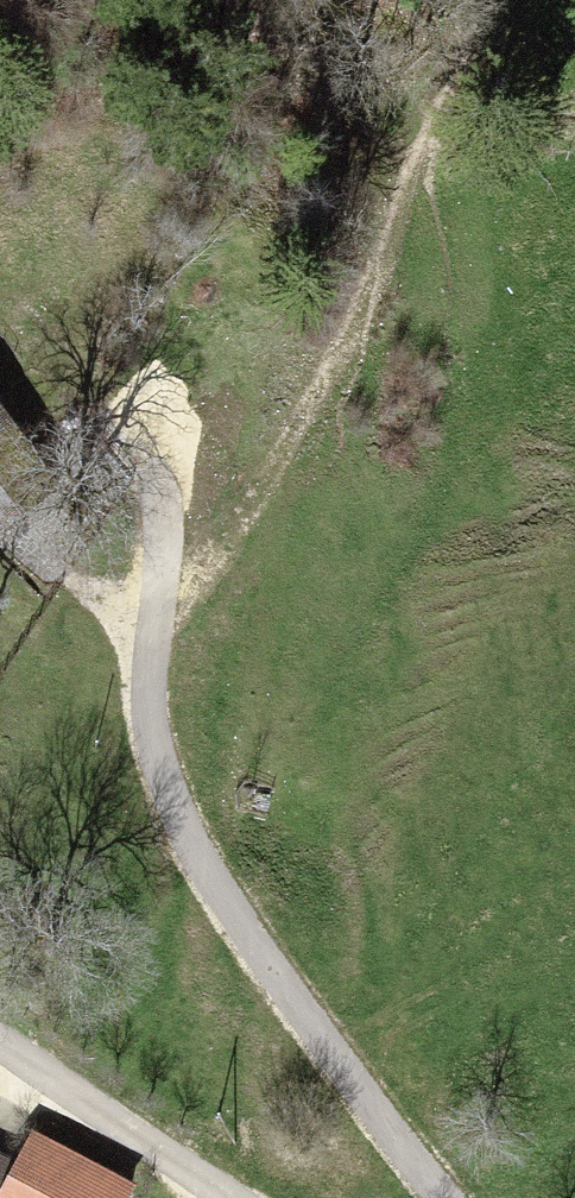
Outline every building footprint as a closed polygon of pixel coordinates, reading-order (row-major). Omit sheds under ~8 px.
[(0,414),(0,533),(59,483),(0,414)] [(33,1137),(0,1197),(124,1197),(129,1188),(33,1137)]
